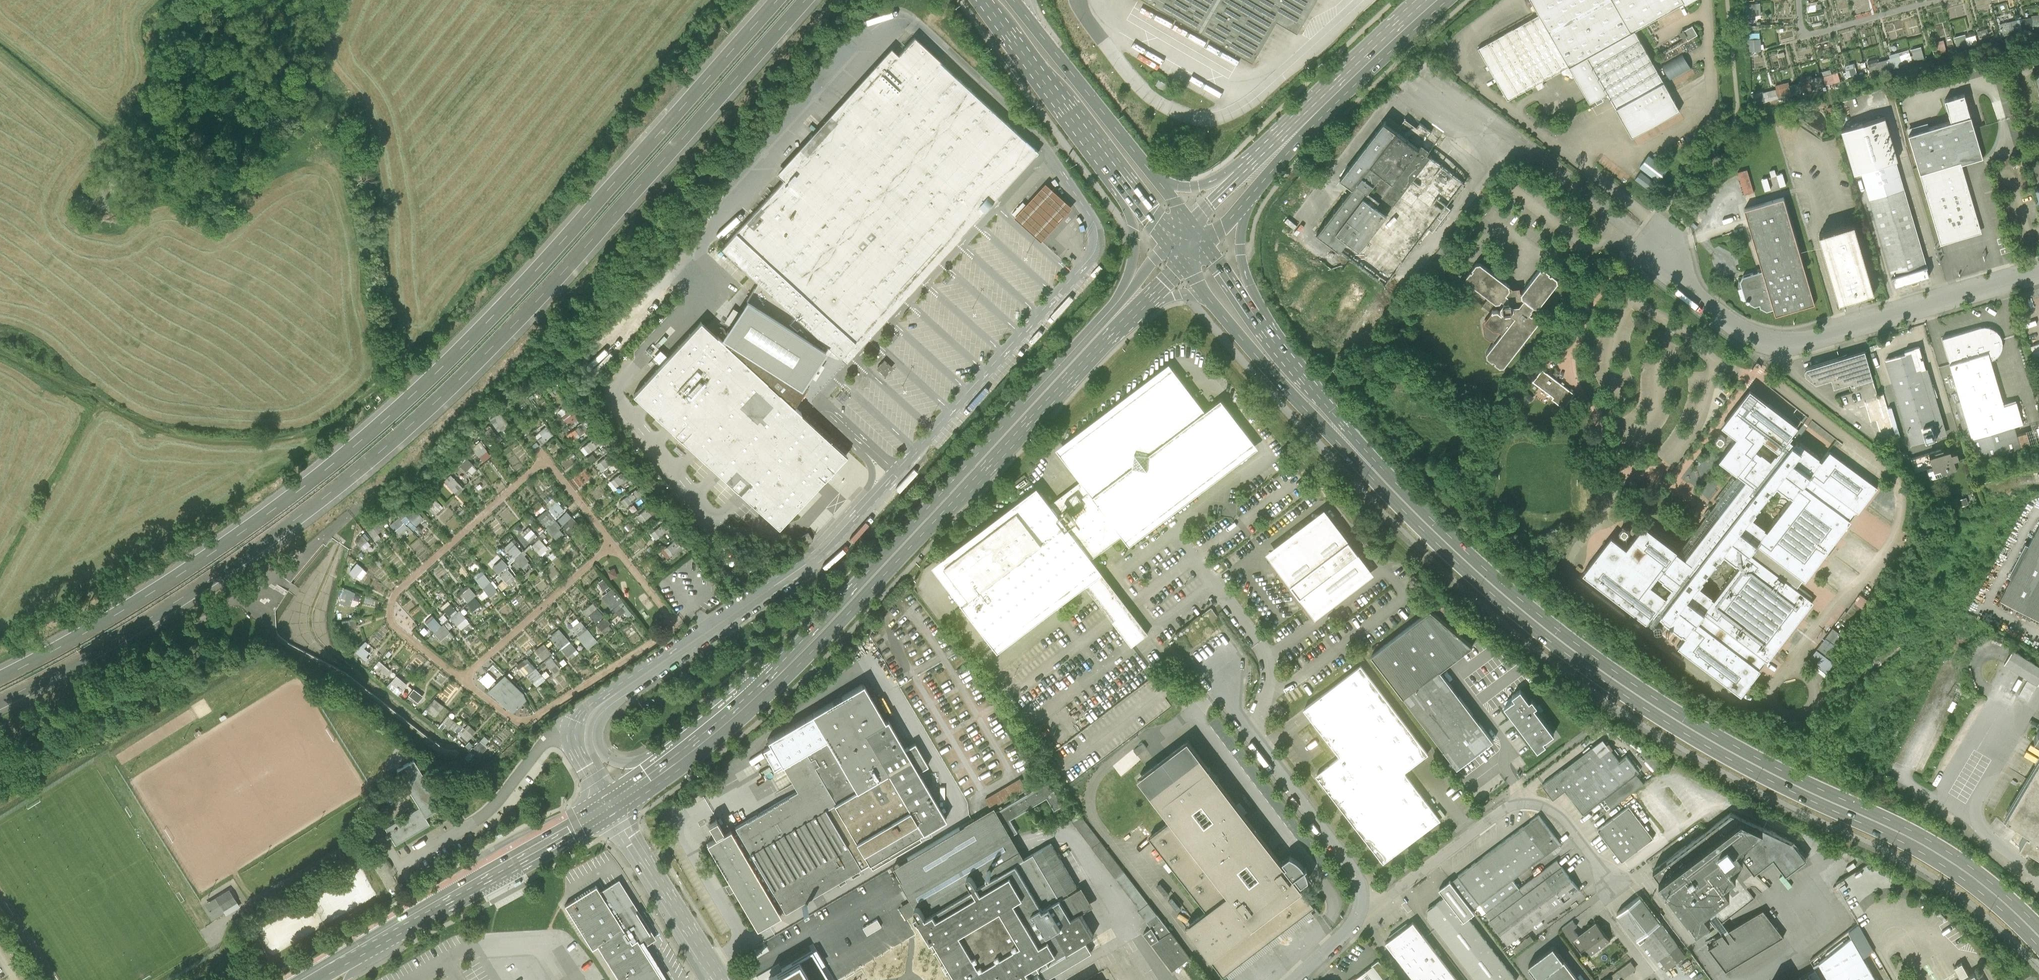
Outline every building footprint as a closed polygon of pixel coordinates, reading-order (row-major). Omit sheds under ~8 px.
[(1253,62),(1277,20),(1297,32),(1316,0),(1146,0),(1253,62)] [(1478,49),(1508,101),(1535,86),(1538,90),(1544,87),(1542,82),(1561,72),(1562,75),(1565,76),(1563,79),(1568,81),(1569,78),(1572,79),(1575,77),(1590,104),(1595,101),(1597,105),(1604,101),(1602,97),(1607,94),(1632,138),(1680,111),(1635,30),(1689,0),(1531,0),(1539,14),(1478,49)] [(1745,3),(1745,15),(1760,14),(1760,2),(1745,3)] [(1693,24),(1679,31),(1684,40),(1698,34),(1693,24)] [(823,357),(826,353),(837,358),(839,356),(846,362),(1040,152),(915,37),(898,55),(893,50),(779,174),(785,179),(722,248),(758,281),(740,312),(733,308),(729,314),(725,320),(722,317),(719,322),(729,328),(723,337),(727,339),(725,343),(794,406),(805,388),(802,386),(809,375),(816,379),(820,372),(824,365),(818,362),(821,356),(823,357)] [(1760,51),(1760,37),(1746,38),(1747,51),(1760,51)] [(1846,77),(1858,74),(1855,62),(1843,65),(1846,77)] [(1831,68),(1822,70),(1823,74),(1811,77),(1813,87),(1834,82),(1831,68)] [(1909,134),(1941,244),(1982,232),(1962,164),(1983,158),(1964,94),(1945,100),(1951,122),(1909,134)] [(1861,170),(1896,160),(1897,160),(1884,116),(1841,129),(1854,172),(1861,170)] [(1397,131),(1384,121),(1340,179),(1351,188),(1316,233),(1385,286),(1465,183),(1419,148),(1431,132),(1419,124),(1416,128),(1406,120),(1397,131)] [(1896,160),(1861,170),(1895,286),(1911,282),(1912,284),(1918,283),(1917,280),(1929,276),(1896,160)] [(1736,170),(1742,193),(1754,189),(1748,167),(1736,170)] [(1030,204),(1056,227),(1066,216),(1075,206),(1048,183),(1040,192),(1030,204)] [(1784,197),(1744,208),(1762,270),(1743,276),(1740,281),(1745,299),(1748,298),(1750,303),(1755,306),(1759,305),(1760,307),(1767,311),(1773,309),(1775,316),(1815,304),(1784,197)] [(1056,227),(1030,204),(1027,201),(1015,214),(1044,240),(1056,227)] [(1854,224),(1819,234),(1839,302),(1874,292),(1854,224)] [(1480,262),(1476,263),(1472,269),(1471,271),(1470,271),(1466,276),(1466,280),(1489,297),(1482,306),(1492,313),(1485,322),(1486,332),(1492,336),(1492,339),(1494,341),(1486,352),(1487,353),(1487,356),(1493,361),(1493,360),(1495,361),(1494,362),(1500,366),(1504,366),(1539,321),(1539,320),(1538,317),(1533,312),(1532,314),(1530,312),(1533,309),(1532,308),(1534,305),(1535,306),(1539,306),(1558,281),(1558,277),(1552,272),(1551,273),(1550,272),(1550,271),(1545,267),(1541,267),(1521,292),(1512,293),(1509,291),(1510,290),(1509,286),(1510,285),(1480,262)] [(707,327),(701,321),(633,395),(645,405),(670,428),(695,452),(720,474),(744,496),(767,517),(780,529),(820,484),(833,471),(847,455),(810,421),(794,406),(725,343),(710,330),(707,327)] [(1981,327),(1942,338),(1960,401),(1955,402),(1967,441),(1972,440),(1979,462),(2021,449),(2014,427),(2023,425),(2016,402),(2004,406),(1991,360),(1996,357),(2000,353),(2002,346),(2002,339),(1998,333),(1994,329),(1987,326),(1981,327)] [(1905,353),(1886,359),(1911,446),(1947,435),(1927,367),(1925,368),(1919,346),(1904,350),(1905,353)] [(1864,350),(1806,367),(1804,371),(1806,375),(1816,383),(1831,378),(1833,384),(1849,379),(1855,400),(1878,394),(1864,350)] [(1038,486),(933,566),(934,567),(998,651),(1086,586),(1112,620),(1132,647),(1149,634),(1129,607),(1092,558),(1122,535),(1130,545),(1259,447),(1222,398),(1206,411),(1190,389),(1172,366),(1170,363),(1057,448),(1059,450),(1082,481),(1051,504),(1039,488),(1038,486)] [(1575,394),(1542,369),(1532,381),(1553,397),(1551,399),(1563,408),(1575,394)] [(1602,547),(1601,546),(1595,553),(1596,554),(1582,573),(1646,622),(1652,614),(1653,615),(1656,611),(1661,614),(1659,616),(1662,618),(1661,619),(1681,635),(1682,634),(1685,636),(1677,646),(1741,695),(1756,675),(1752,672),(1756,668),(1757,669),(1766,658),(1764,657),(1768,652),(1772,655),(1809,607),(1805,604),(1810,598),(1796,588),(1803,578),(1802,577),(1806,572),(1809,575),(1847,527),(1843,524),(1847,520),(1848,521),(1856,510),(1855,509),(1858,504),(1862,507),(1878,487),(1829,450),(1821,460),(1819,458),(1819,457),(1799,441),(1798,443),(1795,440),(1794,442),(1790,439),(1793,435),(1791,434),(1798,426),(1750,388),(1721,425),(1736,437),(1719,460),(1737,474),(1737,473),(1739,474),(1735,479),(1732,477),(1715,500),(1717,502),(1711,510),(1708,508),(1704,514),(1706,516),(1678,553),(1676,551),(1677,551),(1644,525),(1628,545),(1630,546),(1626,551),(1622,547),(1623,545),(1611,536),(1602,547)] [(498,411),(489,416),(495,428),(504,423),(498,411)] [(490,425),(484,429),(495,444),(501,439),(490,425)] [(581,444),(586,452),(596,447),(591,438),(581,444)] [(479,439),(471,445),(478,455),(486,449),(479,439)] [(1947,449),(1911,459),(1913,466),(1913,465),(1915,472),(1927,469),(1930,479),(1942,476),(1940,471),(1946,470),(1949,472),(1952,471),(1951,471),(1953,470),(1955,467),(1954,465),(1955,465),(1954,461),(1959,460),(1956,451),(1949,453),(1947,449)] [(604,455),(594,462),(601,470),(610,463),(604,455)] [(468,476),(477,470),(468,456),(458,462),(468,476)] [(441,482),(456,495),(464,486),(461,483),(469,475),(456,464),(441,482)] [(608,480),(614,487),(625,477),(619,470),(608,480)] [(405,516),(414,525),(422,517),(413,508),(405,516)] [(1324,509),(1266,553),(1316,619),(1374,575),(1324,509)] [(555,539),(563,531),(545,512),(537,520),(555,539)] [(648,532),(653,538),(662,530),(657,524),(648,532)] [(2029,545),(2025,543),(2008,576),(2011,578),(2000,599),(2038,619),(2038,525),(2029,545)] [(528,540),(532,534),(526,530),(522,536),(528,540)] [(353,541),(361,550),(371,541),(362,532),(353,541)] [(529,544),(538,554),(547,547),(538,536),(529,544)] [(661,544),(664,555),(680,550),(677,540),(661,544)] [(522,567),(529,560),(512,542),(504,549),(522,567)] [(489,566),(496,573),(505,563),(498,556),(489,566)] [(346,573),(356,579),(362,568),(352,562),(346,573)] [(505,584),(514,577),(505,565),(496,572),(505,584)] [(487,581),(480,588),(488,594),(494,587),(487,581)] [(457,593),(464,601),(472,594),(465,586),(457,593)] [(617,616),(627,608),(609,587),(600,595),(617,616)] [(340,588),(335,599),(351,606),(356,594),(340,588)] [(464,602),(471,609),(478,602),(471,595),(464,602)] [(439,606),(453,624),(461,618),(448,600),(439,606)] [(581,610),(600,631),(609,622),(590,602),(581,610)] [(1371,654),(1402,696),(1438,670),(1453,659),(1471,646),(1430,609),(1371,654)] [(431,614),(423,622),(431,631),(439,623),(431,614)] [(343,634),(355,630),(351,618),(338,622),(343,634)] [(462,618),(455,625),(460,629),(466,623),(462,618)] [(578,619),(569,627),(587,647),(596,639),(578,619)] [(441,643),(450,634),(440,624),(431,632),(441,643)] [(558,627),(548,636),(565,657),(575,648),(558,627)] [(534,648),(539,660),(550,655),(545,643),(534,648)] [(2038,684),(2038,682),(2038,665),(2013,648),(2004,662),(2038,684)] [(553,673),(561,667),(551,655),(543,661),(553,673)] [(529,660),(518,668),(533,687),(547,676),(543,672),(540,674),(529,660)] [(1360,666),(1304,707),(1339,755),(1315,773),(1383,864),(1441,822),(1417,789),(1404,772),(1418,762),(1427,756),(1360,666)] [(1454,691),(1438,670),(1402,696),(1455,768),(1482,748),(1491,741),(1480,727),(1477,722),(1476,721),(1474,719),(1454,691)] [(386,683),(401,696),(407,689),(393,676),(386,683)] [(494,686),(489,691),(512,714),(525,701),(522,694),(504,676),(494,686)] [(2037,685),(2027,679),(2019,694),(2028,699),(2037,685)] [(732,885),(757,928),(870,862),(872,867),(920,839),(918,834),(936,823),(945,818),(887,719),(885,720),(863,683),(838,698),(767,739),(771,745),(763,750),(768,760),(774,770),(782,765),(785,770),(790,778),(795,786),(797,790),(723,833),(723,832),(724,831),(717,819),(709,824),(715,835),(718,834),(719,836),(707,843),(732,885)] [(1515,698),(1505,706),(1515,720),(1538,751),(1546,745),(1544,742),(1548,739),(1551,737),(1554,734),(1535,708),(1538,706),(1533,699),(1530,702),(1520,689),(1512,695),(1513,697),(1515,698)] [(432,717),(441,707),(431,699),(422,709),(432,717)] [(441,717),(437,727),(455,734),(453,739),(466,744),(472,730),(441,717)] [(1149,836),(1206,911),(1185,927),(1223,977),(1311,911),(1316,907),(1294,878),(1295,878),(1302,886),(1310,880),(1307,872),(1303,865),(1298,860),(1291,855),(1283,861),(1287,866),(1286,867),(1215,774),(1188,739),(1138,777),(1170,820),(1149,836)] [(1603,740),(1542,785),(1553,799),(1565,790),(1583,815),(1605,799),(1612,808),(1644,784),(1637,774),(1639,772),(1627,757),(1620,762),(1603,740)] [(1143,743),(1134,750),(1138,755),(1147,748),(1143,743)] [(1643,750),(1637,756),(1654,774),(1666,766),(1643,750)] [(2005,814),(2029,830),(2028,832),(2027,831),(2025,831),(2019,842),(2019,843),(2025,847),(2026,844),(2038,851),(2038,759),(2005,814)] [(395,843),(395,844),(430,824),(426,817),(442,807),(414,760),(397,770),(419,807),(385,827),(395,843)] [(989,808),(1026,788),(1021,778),(985,799),(989,808)] [(916,912),(955,979),(1043,979),(1037,969),(1093,935),(1080,913),(1092,906),(1081,887),(1060,900),(1059,897),(1077,886),(1050,843),(1024,858),(1016,843),(1011,835),(1017,831),(1010,819),(1047,798),(1054,810),(1063,805),(1049,781),(997,811),(995,807),(979,816),(892,867),(906,890),(911,899),(903,903),(905,906),(901,908),(906,917),(916,912)] [(1629,806),(1597,830),(1622,862),(1654,838),(1629,806)] [(1731,811),(1653,871),(1696,928),(1710,917),(1704,910),(1729,890),(1723,882),(1735,872),(1729,865),(1742,855),(1754,871),(1773,856),(1785,873),(1806,858),(1793,842),(1731,811)] [(1190,958),(1080,813),(1071,820),(1140,910),(1138,911),(1151,928),(1143,934),(1172,972),(1190,958)] [(1487,914),(1487,913),(1519,889),(1512,881),(1561,844),(1539,815),(1451,882),(1472,910),(1477,907),(1483,915),(1486,913),(1487,914)] [(1520,890),(1519,889),(1487,913),(1492,919),(1489,921),(1508,946),(1526,932),(1580,891),(1557,861),(1520,890)] [(1877,874),(1859,888),(1864,895),(1882,880),(1877,874)] [(565,905),(592,948),(598,945),(620,979),(663,979),(661,977),(665,975),(646,945),(656,938),(619,879),(600,891),(596,886),(565,905)] [(1428,910),(1427,917),(1475,979),(1515,979),(1469,918),(1475,913),(1472,910),(1451,882),(1450,881),(1439,889),(1445,897),(1428,910)] [(233,888),(207,904),(215,918),(242,902),(233,888)] [(1639,896),(1617,913),(1640,943),(1642,942),(1657,962),(1660,960),(1667,970),(1686,955),(1639,896)] [(1321,913),(1316,907),(1311,911),(1316,917),(1321,913)] [(1708,947),(1726,970),(1783,935),(1763,908),(1726,930),(1714,937),(1718,941),(1708,947)] [(877,918),(862,927),(866,934),(881,926),(877,918)] [(1573,921),(1562,929),(1578,951),(1585,946),(1592,955),(1610,942),(1596,923),(1578,936),(1573,930),(1577,927),(1573,921)] [(1851,935),(1863,956),(1874,949),(1859,922),(1848,930),(1851,935)] [(1386,943),(1414,979),(1456,979),(1413,923),(1386,943)] [(1533,941),(1526,932),(1508,946),(1503,949),(1510,959),(1533,941)] [(1818,961),(1829,979),(1876,979),(1863,956),(1851,935),(1818,961)] [(1092,953),(1086,943),(1041,970),(1046,979),(1092,953)] [(1529,966),(1540,979),(1577,979),(1553,947),(1529,966)] [(766,977),(768,979),(829,979),(812,950),(766,977)] [(1379,961),(1372,966),(1372,967),(1355,979),(1393,979),(1379,961)] [(1813,979),(1829,979),(1818,961),(1813,963),(1815,968),(1808,972),(1813,979)] [(1631,962),(1609,979),(1610,979),(1617,979),(1623,976),(1624,978),(1636,969),(1631,962)] [(1974,973),(1969,976),(1961,962),(1953,967),(1961,979),(1977,979),(1974,973)] [(1808,972),(1794,979),(1813,979),(1808,972)]
